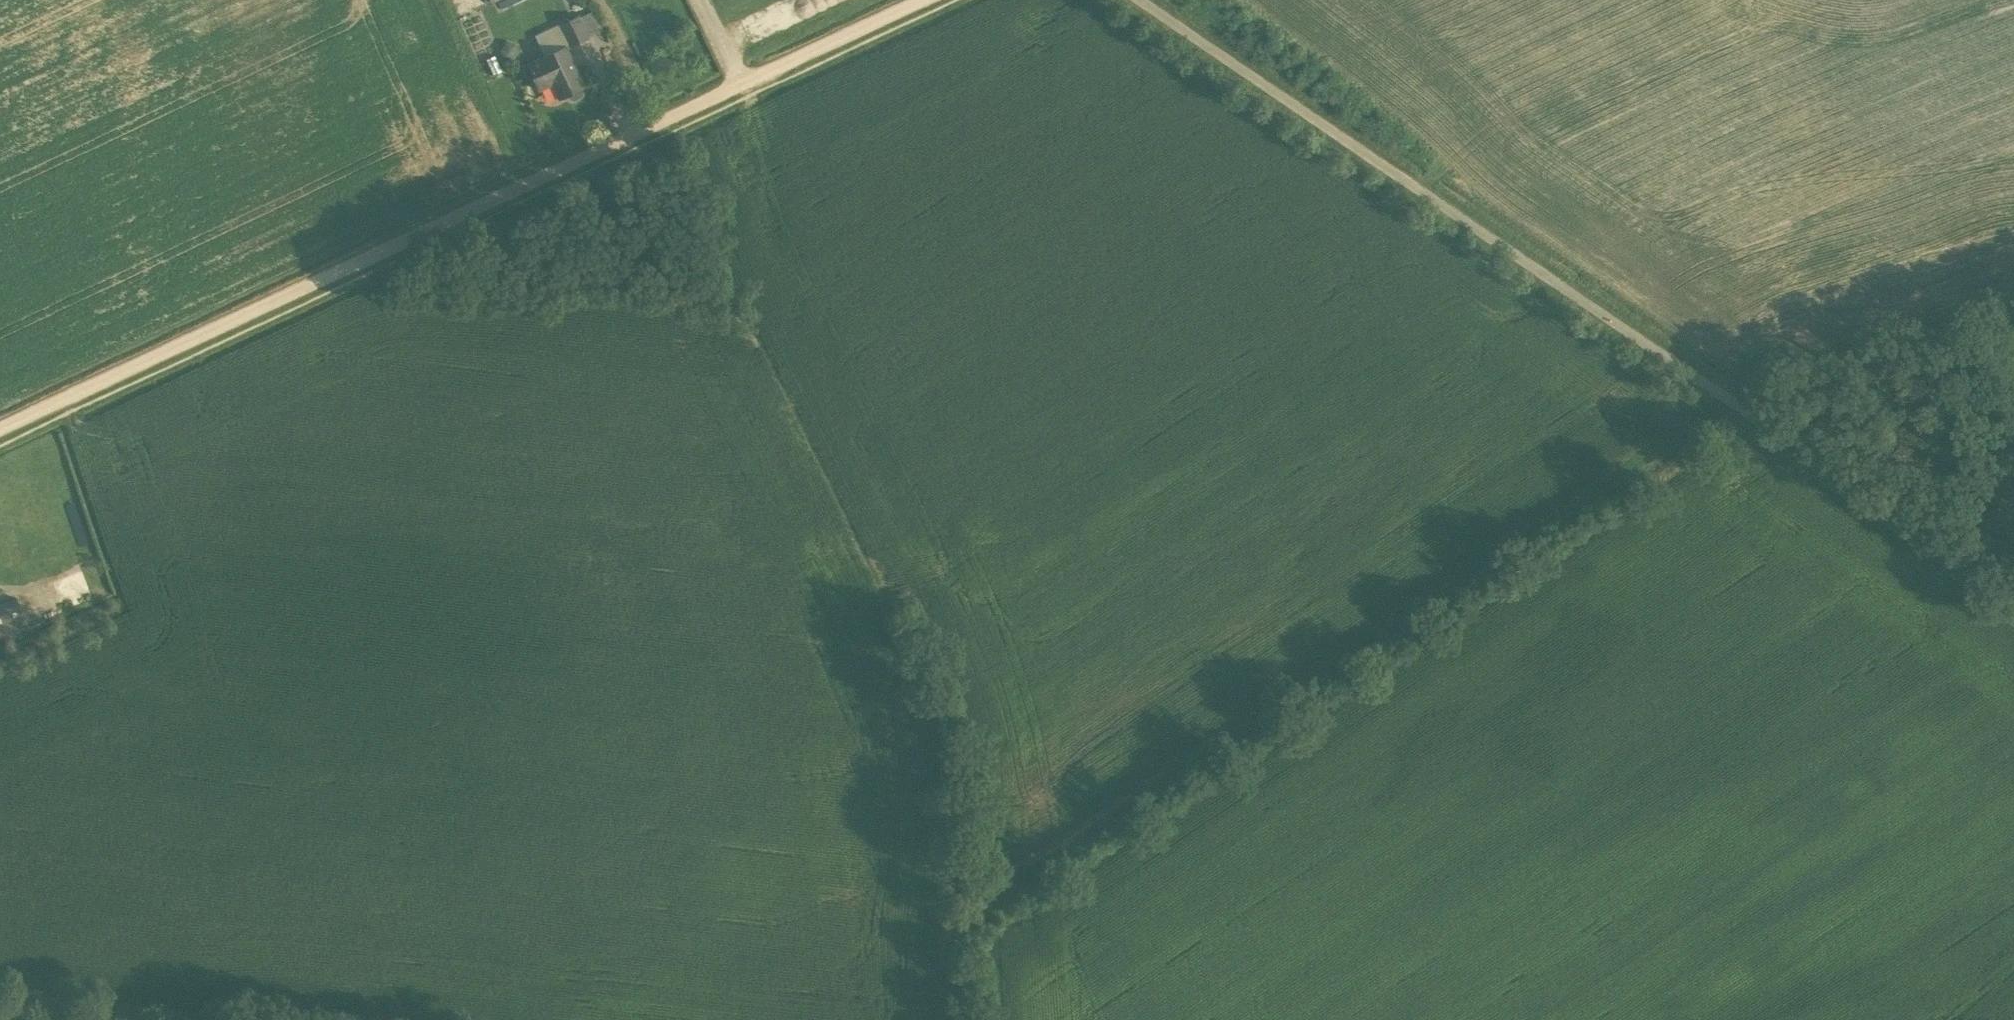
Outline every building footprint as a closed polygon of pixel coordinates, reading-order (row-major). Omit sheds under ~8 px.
[(559,23),(570,46),(589,37),(579,14),(559,23)] [(569,99),(573,100),(582,97),(583,92),(581,88),(584,87),(565,46),(526,64),(538,90),(552,84),(558,99),(567,95),(569,99)] [(0,603),(0,642),(30,630),(16,596),(0,603)]
